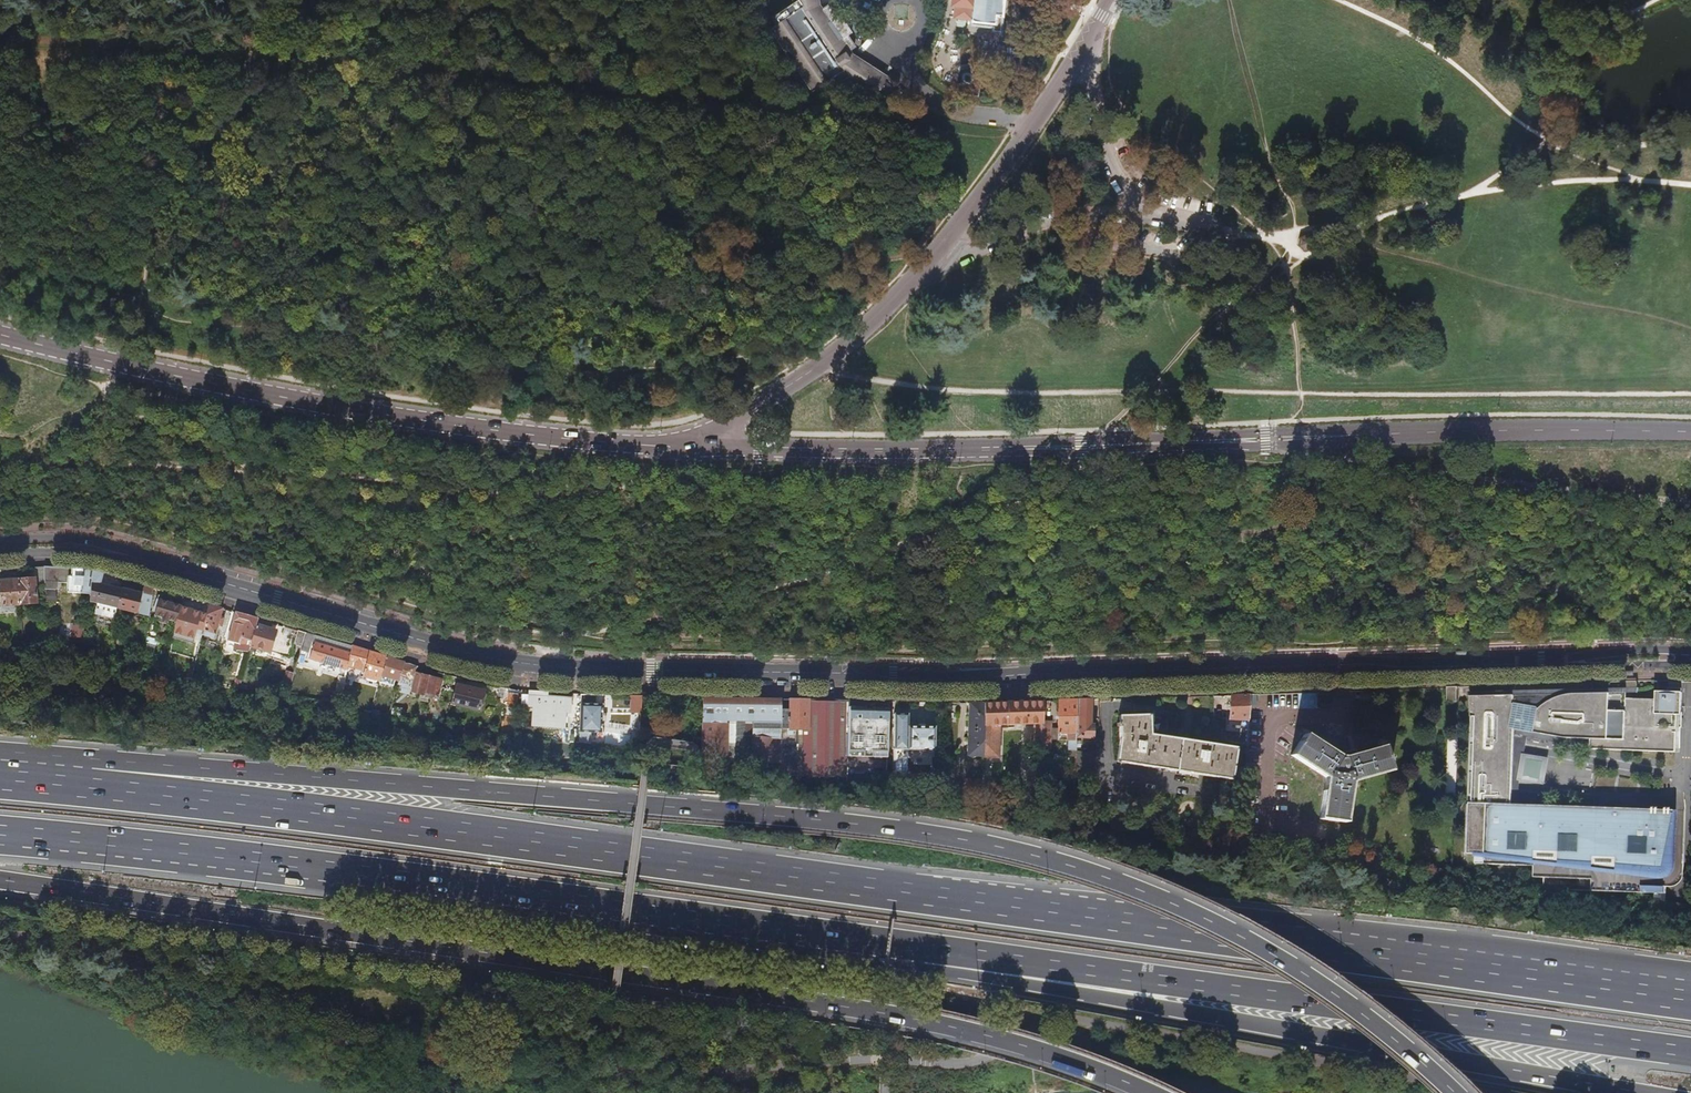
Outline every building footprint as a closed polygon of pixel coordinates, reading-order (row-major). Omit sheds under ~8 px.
[(813,90),(819,86),(824,93),(845,79),(872,98),(876,94),(885,99),(899,78),(893,74),(888,74),(852,50),(857,46),(849,35),(852,33),(839,14),(836,15),(829,4),(824,7),(822,4),(821,0),(793,0),(794,2),(773,15),(778,23),(771,27),(813,90)] [(1001,28),(1004,0),(952,0),(951,4),(954,5),(953,16),(971,18),(970,20),(995,23),(995,28),(1001,28)] [(934,22),(924,68),(938,71),(948,25),(934,22)] [(700,206),(715,214),(722,201),(713,196),(711,199),(705,196),(700,206)] [(1299,239),(1299,247),(1306,251),(1313,247),(1313,238),(1306,234),(1299,239)] [(730,270),(728,284),(738,284),(739,271),(730,270)] [(59,567),(44,566),(44,580),(58,581),(59,567)] [(92,569),(72,568),(72,571),(69,571),(68,576),(65,576),(65,581),(68,581),(67,591),(90,592),(92,569)] [(92,569),(90,592),(89,599),(97,601),(117,607),(122,587),(101,581),(103,572),(92,569)] [(27,578),(19,578),(21,604),(37,602),(35,577),(32,577),(32,575),(27,575),(27,578)] [(19,578),(0,580),(0,592),(1,594),(0,595),(0,600),(1,600),(1,603),(0,604),(0,605),(21,604),(19,578)] [(142,593),(122,587),(117,607),(149,616),(153,587),(144,584),(142,593)] [(176,621),(174,631),(185,634),(186,630),(187,630),(188,629),(196,631),(197,627),(201,611),(185,606),(188,597),(183,596),(180,605),(176,621)] [(176,621),(180,605),(157,598),(153,610),(156,611),(155,615),(176,621)] [(95,610),(115,616),(115,615),(117,607),(97,601),(95,610)] [(209,603),(208,608),(202,634),(214,638),(222,607),(217,606),(209,603)] [(256,624),(258,618),(247,615),(236,611),(228,639),(251,644),(256,624)] [(265,627),(267,621),(258,618),(256,624),(265,627)] [(275,630),(265,627),(256,624),(251,644),(251,645),(269,651),(275,630)] [(302,646),(307,632),(298,629),(294,643),(302,646)] [(309,651),(314,634),(307,632),(302,646),(302,649),(309,651)] [(146,635),(145,641),(156,644),(158,638),(146,635)] [(351,652),(352,646),(332,640),(316,635),(314,642),(351,652)] [(12,642),(13,649),(17,649),(24,648),(23,641),(12,642)] [(348,667),(351,652),(314,642),(310,658),(348,670),(348,667)] [(381,677),(387,658),(352,646),(351,652),(348,667),(366,672),(365,677),(380,682),(381,677)] [(400,682),(404,663),(387,658),(381,677),(396,681),(400,682)] [(413,681),(417,667),(404,663),(400,682),(399,683),(414,687),(412,692),(437,698),(442,681),(417,675),(415,682),(413,681)] [(290,688),(294,673),(287,670),(282,686),(290,688)] [(343,696),(347,673),(341,672),(340,676),(339,676),(336,695),(343,696)] [(394,687),(396,681),(381,677),(380,682),(380,683),(394,687)] [(485,692),(456,685),(452,704),(481,711),(485,692)] [(1458,701),(1458,687),(1447,688),(1448,701),(1458,701)] [(548,693),(531,692),(530,707),(534,708),(533,722),(566,724),(566,713),(570,713),(571,700),(552,698),(552,700),(547,700),(548,697),(548,693)] [(1686,813),(1512,806),(1515,737),(1590,750),(1676,754),(1677,730),(1656,729),(1655,729),(1656,708),(1657,708),(1682,709),(1683,694),(1657,693),(1656,701),(1627,700),(1627,694),(1569,695),(1556,699),(1547,704),(1539,710),(1539,709),(1527,707),(1514,704),(1514,706),(1513,705),(1514,696),(1471,697),(1472,718),(1473,718),(1473,739),(1476,739),(1476,745),(1473,745),(1472,767),(1475,767),(1475,773),(1472,773),(1472,796),(1474,796),(1474,804),(1471,804),(1470,855),(1478,855),(1478,865),(1536,867),(1536,879),(1545,879),(1545,890),(1667,895),(1668,888),(1670,887),(1675,884),(1678,882),(1682,877),(1684,871),(1686,813)] [(1249,705),(1249,696),(1232,696),(1231,719),(1248,720),(1249,705)] [(642,697),(632,697),(631,714),(642,714),(642,697)] [(704,699),(701,761),(714,763),(779,772),(780,773),(782,700),(704,699)] [(810,701),(782,700),(780,773),(780,777),(798,778),(798,748),(799,730),(803,730),(809,730),(810,701)] [(850,702),(810,701),(809,730),(803,730),(802,748),(848,750),(850,710),(850,702)] [(1076,737),(1077,701),(1060,702),(1058,740),(1069,741),(1069,751),(1075,751),(1076,737)] [(1089,726),(1090,701),(1077,701),(1076,737),(1092,738),(1093,726),(1089,726)] [(1032,749),(1041,749),(1042,722),(1043,709),(1043,702),(985,704),(983,757),(998,757),(998,736),(1001,736),(1001,725),(1007,725),(1007,728),(1010,728),(1010,725),(1036,724),(1036,736),(1033,736),(1032,749)] [(968,756),(983,757),(985,704),(970,704),(968,756)] [(581,705),(580,742),(591,744),(591,733),(602,733),(602,721),(602,716),(603,705),(581,705)] [(1682,709),(1657,708),(1656,729),(1677,730),(1681,730),(1682,709)] [(848,750),(848,754),(888,755),(889,711),(850,710),(848,750)] [(504,734),(514,735),(516,715),(506,714),(504,734)] [(909,716),(895,715),(894,764),(910,759),(908,756),(909,751),(909,727),(909,716)] [(1119,745),(1115,763),(1232,781),(1237,749),(1151,736),(1150,716),(1120,717),(1120,725),(1118,725),(1118,728),(1120,728),(1120,733),(1119,745)] [(1042,722),(1041,749),(1049,749),(1049,736),(1051,736),(1051,722),(1042,722)] [(909,751),(935,752),(936,728),(909,727),(909,751)] [(1325,779),(1320,819),(1344,823),(1350,782),(1390,771),(1387,760),(1389,759),(1389,757),(1386,758),(1384,748),(1344,758),(1338,759),(1304,736),(1291,756),(1325,779)] [(1456,797),(1458,739),(1449,739),(1447,797),(1456,797)] [(848,750),(802,748),(802,776),(834,777),(845,777),(848,778),(848,754),(848,750)] [(1075,759),(1074,785),(1092,786),(1094,753),(1075,753),(1075,759)] [(945,756),(945,767),(956,767),(957,756),(945,756)] [(1526,757),(1523,782),(1547,785),(1550,760),(1526,757)] [(780,777),(780,783),(798,785),(798,778),(780,777)] [(834,790),(847,792),(845,777),(834,777),(834,790)]
